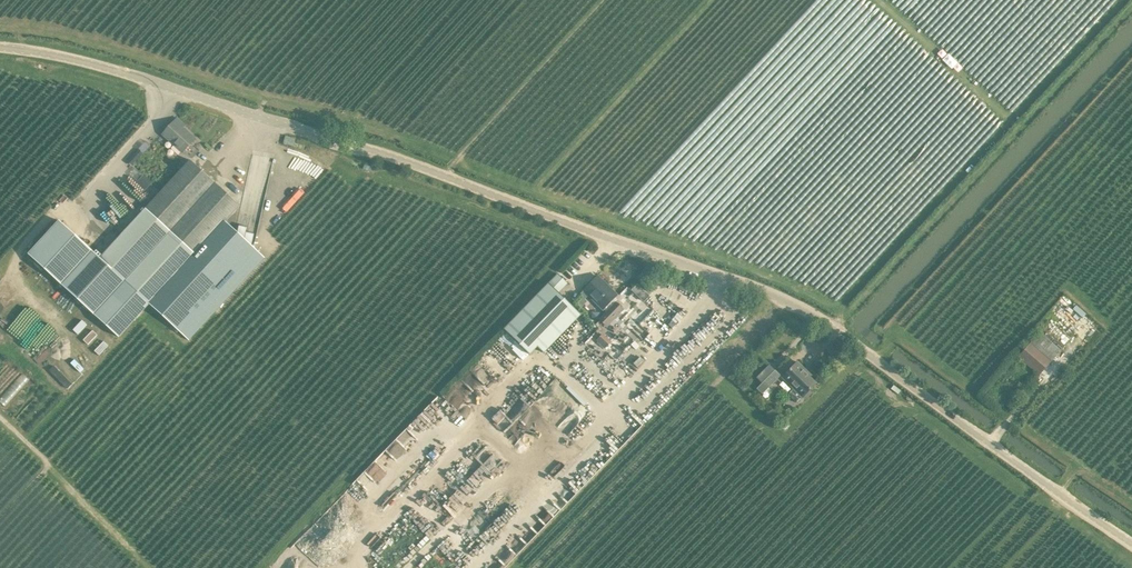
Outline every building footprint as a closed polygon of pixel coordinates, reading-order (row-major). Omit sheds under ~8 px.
[(183,152),(195,139),(194,138),(194,136),(189,132),(187,132),(183,128),(185,125),(177,118),(163,134),(183,152)] [(232,159),(231,168),(249,169),(250,159),(232,159)] [(191,160),(101,258),(59,221),(28,254),(119,337),(149,304),(189,341),(265,258),(225,221),(240,205),(191,160)] [(127,160),(113,176),(142,199),(148,192),(145,190),(153,181),(127,160)] [(300,189),(281,207),(284,210),(303,193),(300,189)] [(613,299),(617,295),(598,276),(584,291),(603,309),(604,308),(607,311),(600,319),(607,326),(623,309),(613,299)] [(548,284),(504,330),(529,355),(537,347),(543,353),(581,315),(548,284)] [(1039,375),(1060,349),(1040,332),(1019,357),(1039,375)] [(108,335),(94,349),(99,355),(114,340),(108,335)] [(59,360),(49,370),(66,388),(76,379),(59,360)] [(797,362),(782,378),(802,397),(816,383),(803,371),(804,369),(797,362)] [(466,384),(471,386),(473,380),(475,380),(476,380),(487,384),(491,371),(472,365),(466,384)] [(770,387),(781,376),(775,370),(763,383),(764,382),(770,387)] [(29,379),(23,373),(0,398),(0,399),(6,404),(29,379)] [(497,422),(508,411),(515,419),(529,405),(517,393),(508,402),(516,410),(512,415),(506,409),(494,420),(497,422)] [(488,445),(474,455),(487,472),(500,462),(488,445)]
